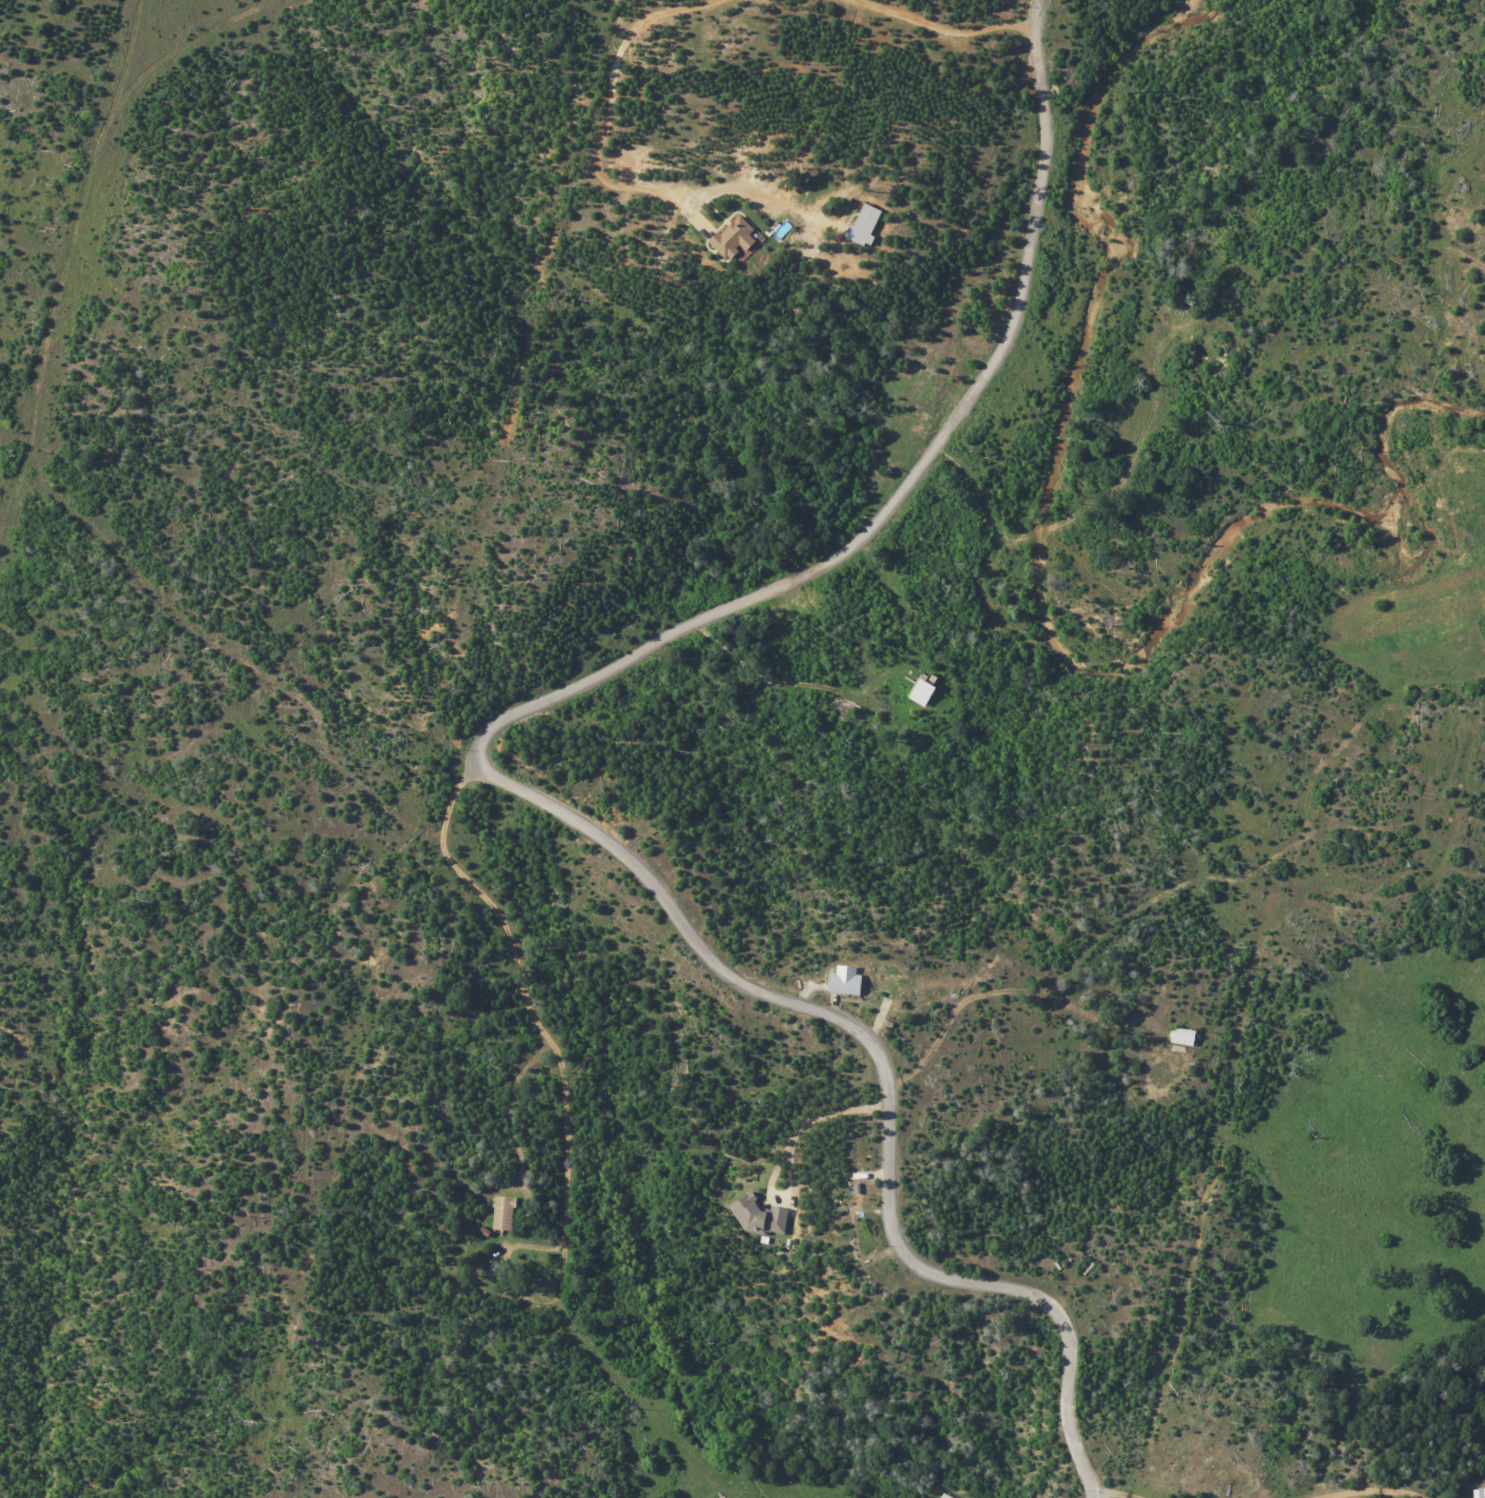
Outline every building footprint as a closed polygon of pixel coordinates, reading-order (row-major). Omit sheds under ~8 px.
[(847,237),(870,247),(875,236),(872,235),(882,210),(862,202),(847,237)] [(826,993),(860,994),(861,974),(856,974),(856,966),(836,965),(836,972),(827,972),(826,993)] [(1196,1032),(1173,1027),(1170,1042),(1193,1047),(1196,1032)] [(729,1205),(745,1231),(764,1234),(771,1230),(785,1232),(789,1208),(772,1206),(763,1211),(751,1192),(729,1205)] [(514,1230),(515,1197),(495,1196),(494,1229),(514,1230)] [(1474,1489),(1474,1497),(1484,1497),(1484,1488),(1474,1489)]
